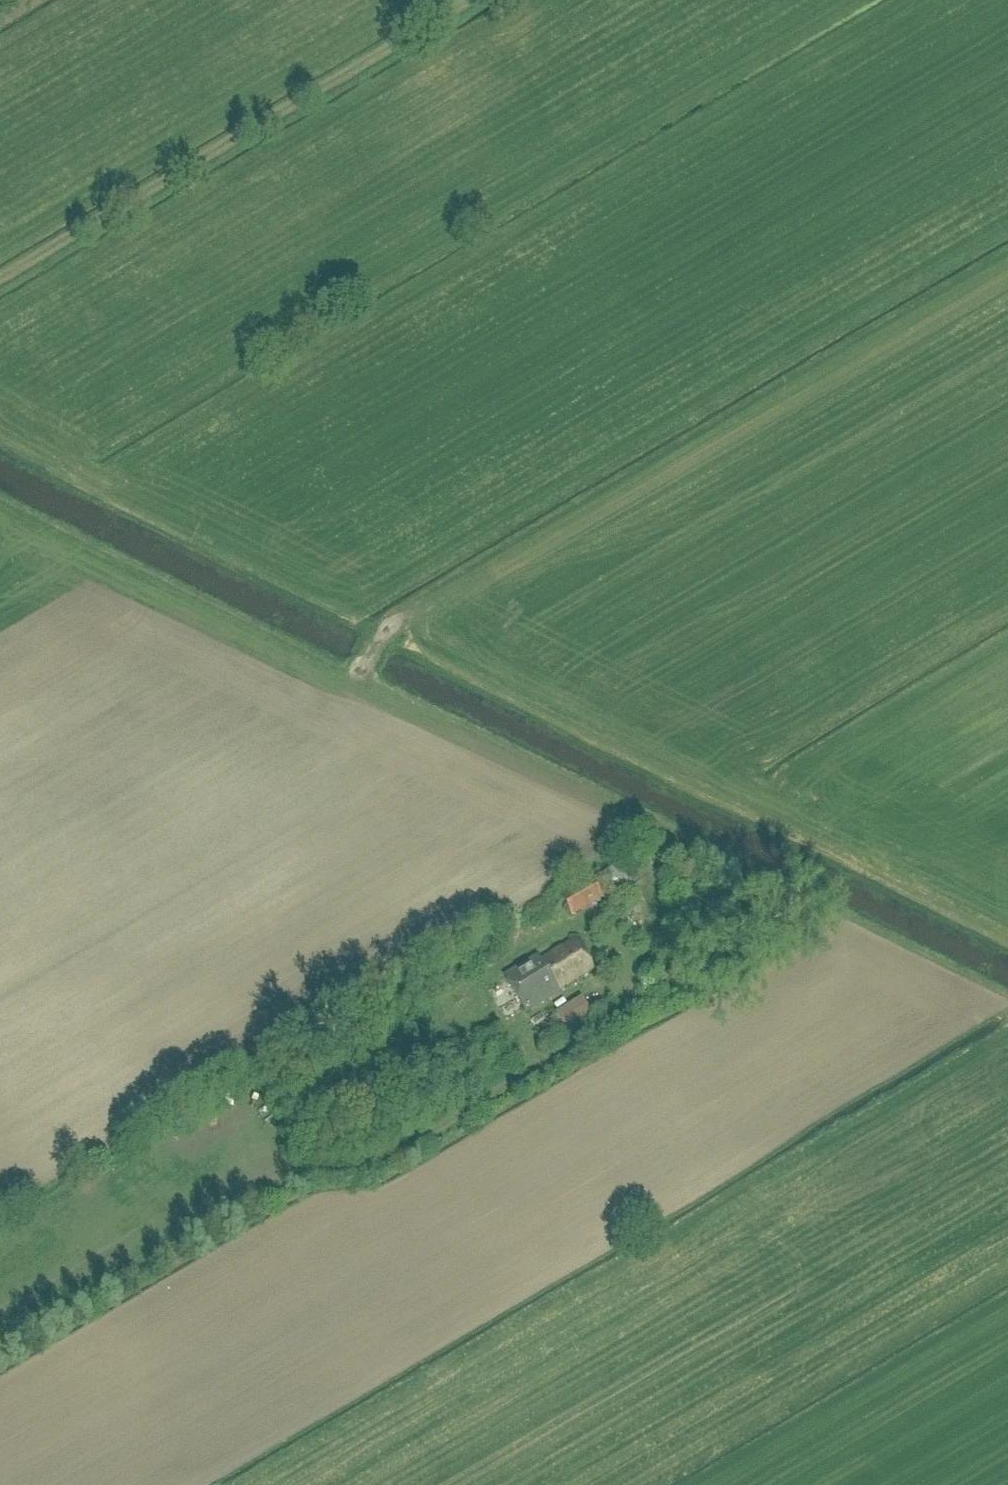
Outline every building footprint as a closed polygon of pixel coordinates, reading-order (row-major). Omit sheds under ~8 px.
[(605,901),(640,880),(628,859),(593,880),(605,901)] [(571,917),(600,901),(589,881),(559,898),(571,917)] [(523,1011),(593,969),(576,941),(506,983),(523,1011)]
